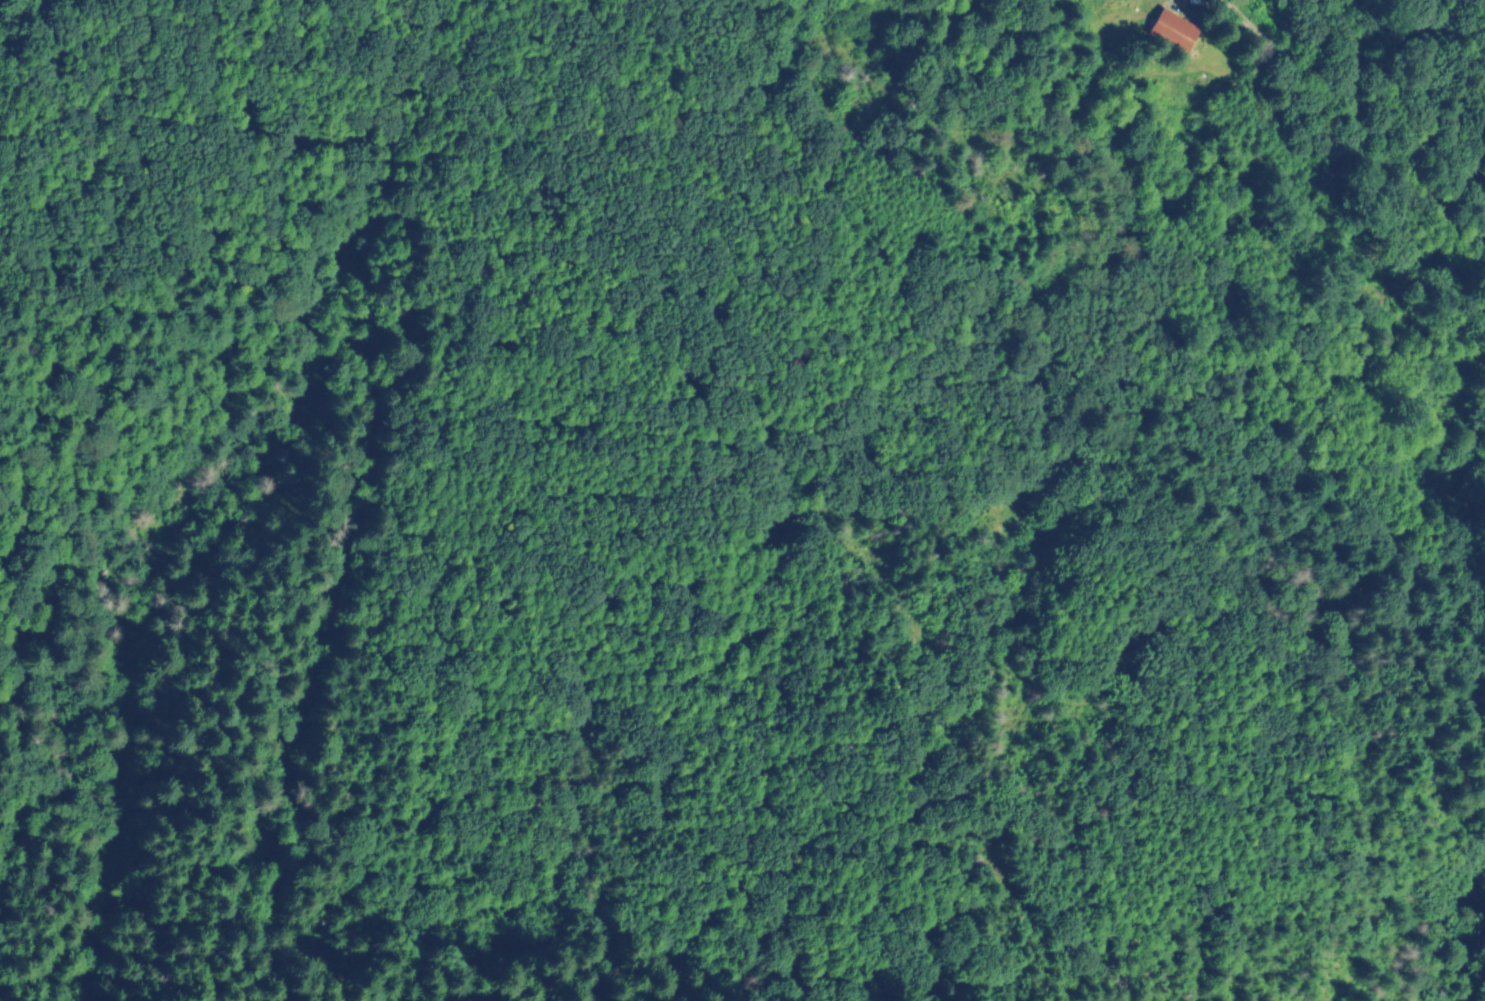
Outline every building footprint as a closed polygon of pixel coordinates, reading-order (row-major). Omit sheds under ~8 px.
[(1148,32),(1187,50),(1199,25),(1160,7),(1148,32)]
